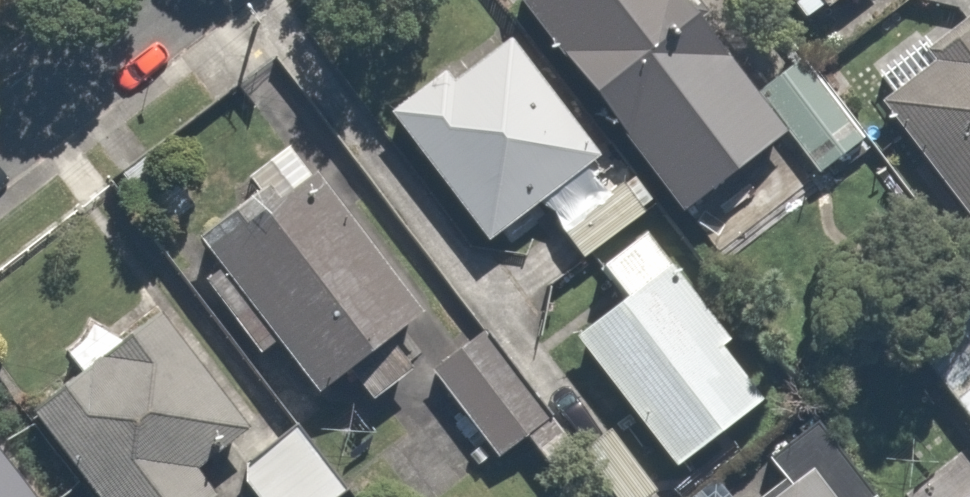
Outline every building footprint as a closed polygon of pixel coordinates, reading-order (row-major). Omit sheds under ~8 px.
[(531,0),(626,126),(657,102),(687,142),(749,95),(715,50),(722,45),(688,0),(532,0),(531,0)] [(915,72),(876,100),(969,231),(969,18),(969,17),(908,61),(915,72)] [(505,25),(449,68),(441,59),(384,103),(399,122),(481,228),(595,140),(505,25)] [(869,126),(803,47),(753,87),(819,167),(869,126)] [(406,349),(388,326),(412,307),(290,151),(188,231),(209,257),(193,270),(257,352),(273,340),(310,387),(342,361),(360,384),(406,349)] [(768,387),(667,258),(565,337),(666,466),(768,387)] [(907,339),(969,416),(969,287),(907,339)] [(73,360),(24,396),(98,496),(188,496),(208,482),(185,451),(239,411),(151,292),(111,322),(100,307),(57,338),(73,360)] [(549,420),(485,327),(431,364),(495,457),(549,420)] [(290,422),(234,464),(259,496),(313,496),(334,481),(290,422)] [(0,440),(0,496),(45,496),(0,440)] [(804,449),(742,496),(841,496),(804,449)] [(944,496),(969,496),(969,477),(944,496)]
